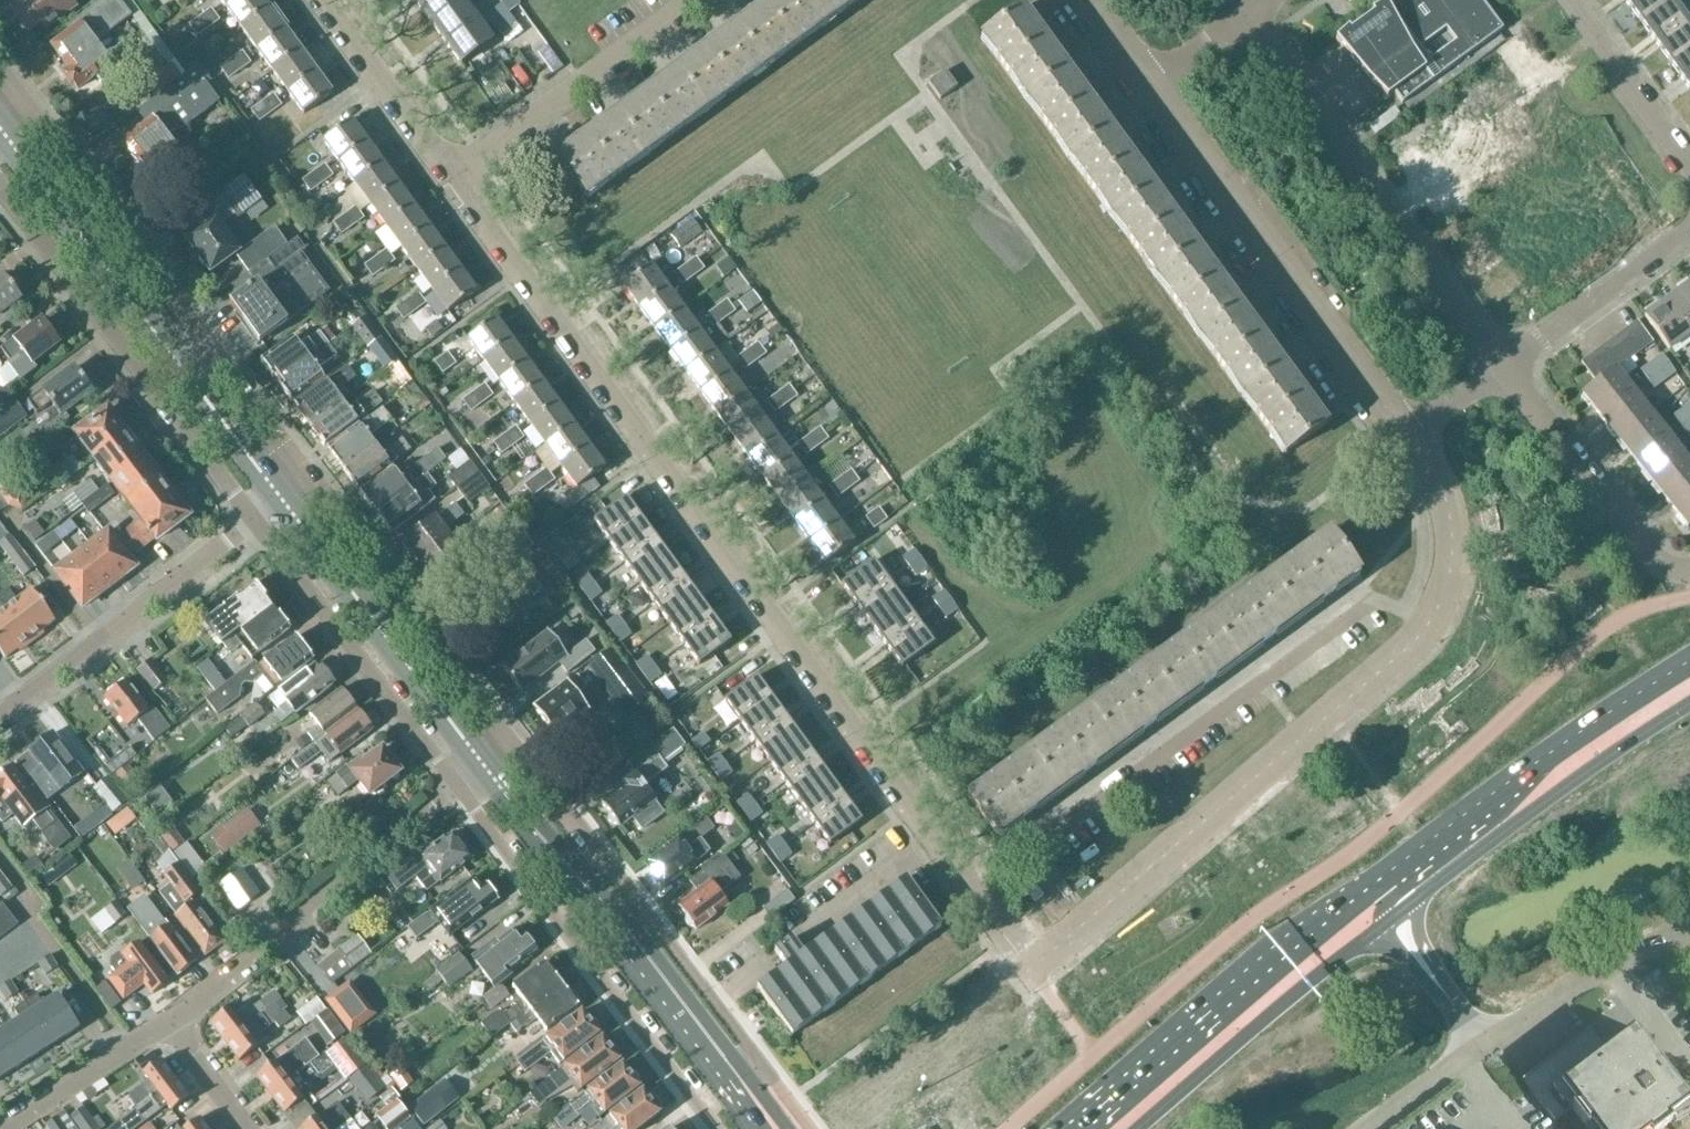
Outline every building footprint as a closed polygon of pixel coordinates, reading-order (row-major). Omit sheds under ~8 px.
[(11,10),(29,33),(42,23),(46,29),(75,7),(70,0),(25,0),(11,10)] [(66,73),(78,90),(95,77),(101,85),(104,86),(117,75),(117,73),(112,65),(113,64),(92,37),(97,33),(102,39),(132,16),(121,2),(120,0),(103,0),(67,28),(71,33),(52,47),(53,48),(49,51),(61,66),(65,63),(70,70),(66,73)] [(264,0),(236,0),(227,7),(242,28),(270,8),(264,0)] [(430,24),(464,0),(421,0),(416,4),(430,24)] [(430,24),(445,45),(480,20),(465,0),(464,0),(430,24)] [(502,4),(508,13),(520,5),(516,0),(507,0),(502,4)] [(765,69),(825,25),(806,0),(772,0),(735,27),(765,69)] [(825,25),(859,0),(806,0),(825,25)] [(1481,0),(1388,0),(1371,10),(1373,13),(1351,29),(1348,26),(1335,38),(1387,94),(1394,90),(1402,102),(1503,30),(1481,0)] [(1625,1),(1640,22),(1670,0),(1627,0),(1625,1)] [(1674,0),(1670,0),(1640,22),(1655,42),(1688,19),(1674,0)] [(285,29),(270,8),(242,28),(258,50),(285,29)] [(981,39),(1024,98),(1066,68),(1022,8),(981,39)] [(220,20),(212,9),(190,25),(198,36),(220,20)] [(1689,48),(1689,22),(1688,19),(1655,42),(1670,63),(1689,48)] [(480,20),(445,45),(461,66),(495,41),(480,20)] [(706,112),(765,69),(735,27),(676,70),(706,112)] [(301,50),(285,29),(258,50),(273,71),(301,50)] [(547,47),(538,54),(553,74),(562,68),(547,47)] [(1689,80),(1689,48),(1670,63),(1685,83),(1689,80)] [(316,72),(301,50),(273,71),(289,92),(316,72)] [(251,63),(243,52),(220,68),(229,79),(251,63)] [(135,158),(134,159),(136,162),(135,167),(140,174),(145,173),(146,176),(161,165),(162,167),(164,165),(168,171),(182,160),(178,154),(180,153),(167,136),(179,127),(181,129),(218,102),(206,86),(211,82),(198,65),(143,106),(153,120),(124,143),(135,158)] [(1068,157),(1109,127),(1066,68),(1024,98),(1068,157)] [(178,79),(170,69),(148,85),(156,96),(178,79)] [(646,155),(706,112),(676,70),(616,114),(646,155)] [(931,82),(942,97),(957,87),(946,71),(931,82)] [(332,94),(316,72),(289,92),(305,114),(332,94)] [(247,90),(232,101),(240,111),(254,100),(247,90)] [(282,105),(274,94),(252,111),(260,122),(282,105)] [(1494,115),(1481,97),(1419,141),(1432,158),(1442,151),(1449,160),(1446,162),(1463,185),(1528,138),(1512,116),(1498,125),(1492,117),(1494,115)] [(587,199),(646,155),(616,114),(557,157),(587,199)] [(324,141),(340,163),(368,142),(352,120),(324,141)] [(1068,157),(1111,217),(1153,187),(1109,127),(1068,157)] [(383,164),(368,142),(340,163),(355,184),(383,164)] [(311,192),(333,176),(325,164),(303,181),(311,192)] [(399,185),(383,164),(355,184),(371,205),(399,185)] [(205,268),(208,269),(210,272),(238,251),(220,227),(234,216),(236,218),(260,200),(243,177),(204,206),(211,215),(184,236),(200,257),(200,261),(205,268)] [(414,206),(399,185),(371,205),(386,226),(414,206)] [(1155,276),(1196,246),(1153,187),(1111,217),(1155,276)] [(430,227),(414,206),(386,226),(402,248),(430,227)] [(364,218),(357,207),(334,223),(342,234),(364,218)] [(680,249),(702,233),(692,219),(670,234),(680,249)] [(445,248),(430,227),(402,248),(417,269),(445,248)] [(257,284),(230,303),(259,344),(331,293),(303,254),(308,251),(300,240),(253,274),(251,275),(257,284)] [(252,244),(235,256),(247,274),(265,261),(252,244)] [(1155,276),(1198,336),(1239,305),(1196,246),(1155,276)] [(461,270),(445,248),(417,269),(433,290),(461,270)] [(365,265),(373,276),(395,261),(387,250),(365,265)] [(697,257),(674,274),(683,285),(705,269),(697,257)] [(730,257),(716,267),(724,278),(738,268),(730,257)] [(623,286),(639,308),(667,288),(651,266),(623,286)] [(433,290),(449,312),(477,292),(461,270),(433,290)] [(16,316),(10,307),(21,299),(20,296),(22,295),(15,285),(12,287),(4,276),(0,279),(0,328),(16,316)] [(1667,300),(1689,331),(1689,283),(1667,300)] [(667,288),(639,308),(655,329),(683,309),(667,288)] [(755,291),(741,302),(749,313),(763,303),(755,291)] [(426,304),(418,292),(396,308),(404,320),(426,304)] [(655,329),(670,351),(698,330),(709,323),(713,328),(736,311),(727,299),(706,315),(703,311),(691,320),(683,309),(655,329)] [(1667,300),(1644,316),(1670,351),(1689,336),(1689,331),(1667,300)] [(1241,395),(1283,365),(1239,305),(1198,336),(1241,395)] [(353,327),(365,318),(356,306),(344,315),(353,327)] [(365,318),(353,327),(369,348),(381,339),(365,318)] [(468,339),(484,361),(512,340),(496,318),(468,339)] [(775,320),(764,328),(773,340),(784,331),(775,320)] [(42,321),(40,323),(24,335),(22,334),(1,350),(11,363),(8,364),(20,381),(38,368),(34,363),(59,344),(42,321)] [(1643,352),(1653,344),(1654,343),(1637,321),(1626,330),(1643,352)] [(438,323),(427,331),(433,340),(444,332),(438,323)] [(698,330),(670,351),(686,372),(714,352),(698,330)] [(1632,360),(1643,352),(1626,330),(1615,338),(1632,360)] [(294,337),(261,362),(276,382),(328,343),(319,331),(301,346),(294,337)] [(1615,338),(1604,346),(1621,369),(1632,360),(1615,338)] [(381,339),(369,348),(385,369),(398,360),(381,339)] [(528,361),(512,340),(484,361),(499,382),(528,361)] [(701,393),(729,373),(741,365),(744,370),(767,354),(759,342),(737,358),(734,354),(722,363),(714,352),(686,372),(701,393)] [(328,344),(328,343),(276,382),(292,402),(325,377),(318,369),(336,355),(328,344)] [(1592,354),(1608,375),(1618,368),(1619,370),(1621,369),(1604,346),(1592,354)] [(450,364),(454,361),(448,352),(435,362),(444,374),(452,367),(450,364)] [(1581,362),(1597,383),(1608,375),(1592,354),(1581,362)] [(1641,373),(1647,380),(1668,364),(1663,356),(1641,373)] [(543,383),(528,361),(499,382),(514,403),(543,383)] [(326,381),(294,406),(309,426),(342,401),(336,393),(365,371),(358,362),(348,366),(327,382),(326,381)] [(1668,364),(1647,380),(1655,390),(1676,374),(1668,364)] [(1241,395),(1285,455),(1326,424),(1283,365),(1241,395)] [(95,389),(78,366),(44,391),(44,390),(28,401),(38,413),(53,402),(61,414),(95,389)] [(1597,383),(1582,395),(1600,417),(1634,389),(1619,370),(1618,368),(1608,375),(1597,383)] [(409,372),(397,381),(403,389),(415,380),(409,372)] [(701,393),(716,414),(717,414),(745,394),(729,373),(701,393)] [(558,404),(543,383),(514,403),(530,425),(558,404)] [(472,412),(494,395),(485,384),(463,400),(472,412)] [(789,384),(767,401),(776,413),(798,397),(789,384)] [(1634,389),(1600,417),(1617,439),(1651,412),(1634,389)] [(348,409),(342,401),(309,426),(325,446),(358,421),(357,420),(382,401),(374,390),(348,409)] [(717,414),(732,436),(760,415),(745,394),(717,414)] [(28,418),(13,399),(0,408),(0,439),(28,418)] [(574,425),(558,404),(530,425),(545,446),(574,425)] [(1681,425),(1689,418),(1689,406),(1675,418),(1681,425)] [(360,425),(327,449),(342,470),(375,445),(368,436),(391,418),(383,408),(360,426),(360,425)] [(78,432),(96,456),(126,434),(108,411),(78,432)] [(1617,439),(1635,461),(1669,434),(1651,412),(1617,439)] [(760,415),(732,436),(748,457),(776,437),(760,415)] [(1688,434),(1689,433),(1689,418),(1681,425),(1688,434)] [(589,446),(574,425),(545,446),(561,467),(589,446)] [(524,438),(516,427),(494,443),(502,454),(524,438)] [(821,427),(798,444),(807,456),(830,439),(821,427)] [(127,436),(126,434),(96,456),(114,481),(126,472),(125,470),(144,456),(135,445),(136,443),(131,436),(127,436)] [(1635,461),(1648,477),(1652,483),(1686,456),(1669,434),(1635,461)] [(375,445),(342,470),(357,490),(390,465),(389,464),(410,448),(401,437),(381,452),(375,445)] [(748,457),(763,478),(791,458),(776,437),(748,457)] [(589,446),(561,467),(577,489),(592,478),(605,468),(589,446)] [(393,468),(360,493),(375,513),(416,483),(416,482),(446,460),(437,448),(399,477),(393,468)] [(154,467),(151,467),(144,456),(125,470),(126,472),(114,481),(108,485),(99,492),(82,505),(89,514),(118,492),(115,489),(118,487),(130,502),(162,480),(159,477),(159,474),(154,467)] [(1670,505),(1689,489),(1689,461),(1686,456),(1652,483),(1670,505)] [(73,457),(56,470),(65,482),(82,469),(73,457)] [(763,478),(766,481),(779,499),(807,479),(791,458),(763,478)] [(468,461),(449,476),(457,488),(477,473),(468,461)] [(555,480),(547,468),(524,485),(533,497),(555,480)] [(851,469),(829,486),(838,499),(861,481),(851,469)] [(883,469),(870,478),(878,488),(890,479),(883,469)] [(0,481),(0,493),(9,506),(23,509),(27,494),(12,472),(0,481)] [(488,489),(477,473),(457,488),(468,503),(488,489)] [(416,483),(375,513),(390,534),(423,509),(416,500),(435,486),(427,475),(416,483)] [(577,489),(565,498),(573,508),(600,488),(592,478),(577,489)] [(779,499),(794,521),(822,500),(807,479),(779,499)] [(171,493),(162,480),(130,502),(143,519),(116,539),(128,556),(155,536),(157,539),(188,517),(179,503),(180,501),(173,492),(171,493)] [(74,494),(82,505),(99,492),(91,481),(74,494)] [(1670,505),(1687,527),(1689,525),(1689,489),(1670,505)] [(9,506),(0,493),(0,513),(9,506)] [(609,542),(642,519),(627,497),(594,521),(609,542)] [(822,500),(794,521),(810,542),(838,521),(822,500)] [(436,518),(404,541),(421,563),(452,539),(445,531),(464,516),(456,505),(437,519),(436,518)] [(865,517),(874,529),(888,519),(879,507),(865,517)] [(512,518),(490,534),(512,563),(534,547),(512,518)] [(624,563),(657,539),(642,519),(609,542),(624,563)] [(72,521),(55,533),(62,543),(79,530),(72,521)] [(810,542),(826,564),(854,543),(838,521),(810,542)] [(135,567),(128,556),(116,539),(110,530),(56,570),(83,607),(135,567)] [(55,533),(37,547),(44,556),(62,543),(55,533)] [(10,534),(0,542),(0,543),(24,574),(35,566),(10,534)] [(458,548),(452,539),(421,563),(437,584),(467,561),(486,546),(476,534),(458,548)] [(1328,534),(1269,577),(1299,618),(1359,574),(1328,534)] [(624,563),(639,583),(672,559),(657,539),(624,563)] [(914,550),(903,559),(910,568),(921,560),(914,550)] [(573,555),(562,563),(569,572),(580,564),(573,555)] [(687,580),(672,559),(639,583),(654,604),(687,580)] [(921,560),(910,568),(916,577),(928,569),(921,560)] [(874,561),(841,585),(857,606),(890,582),(874,561)] [(523,566),(513,574),(526,591),(532,599),(542,590),(523,566)] [(484,635),(490,635),(519,612),(511,602),(526,591),(513,574),(511,572),(497,583),(498,585),(485,595),(489,599),(474,611),(480,618),(478,619),(478,626),(484,635)] [(588,575),(577,584),(583,593),(595,585),(588,575)] [(1269,577),(1209,621),(1238,661),(1299,618),(1269,577)] [(654,604),(669,624),(702,600),(687,580),(654,604)] [(872,627),(905,603),(890,582),(857,606),(872,627)] [(257,585),(255,583),(205,623),(224,646),(225,645),(274,606),(268,599),(269,594),(262,585),(257,585)] [(595,585),(583,593),(590,602),(602,594),(595,585)] [(0,598),(0,601),(30,641),(55,622),(31,590),(17,601),(9,591),(0,598)] [(944,591),(933,600),(939,609),(951,601),(944,591)] [(702,600),(669,624),(684,645),(717,621),(702,600)] [(0,601),(0,652),(5,659),(30,641),(0,601)] [(951,601),(939,609),(946,618),(957,610),(951,601)] [(887,647),(920,623),(905,603),(872,627),(887,647)] [(274,606),(225,645),(232,653),(242,645),(253,658),(291,628),(290,627),(291,622),(284,614),(280,614),(274,606)] [(618,616),(606,625),(613,634),(624,625),(618,616)] [(717,621),(684,645),(699,666),(732,642),(717,621)] [(1209,621),(1148,665),(1178,705),(1238,661),(1209,621)] [(935,644),(920,623),(887,647),(902,668),(935,644)] [(624,625),(613,634),(620,643),(631,635),(624,625)] [(586,641),(567,655),(549,631),(502,667),(522,692),(559,663),(567,674),(595,652),(586,641)] [(226,684),(216,692),(215,693),(207,699),(217,712),(240,695),(242,685),(249,680),(256,682),(264,676),(274,689),(313,659),(312,657),(313,653),(307,645),(302,644),(296,637),(258,666),(256,662),(226,684)] [(630,715),(651,699),(610,646),(589,662),(630,715)] [(648,657),(636,665),(643,675),(654,666),(648,657)] [(196,669),(215,693),(216,692),(226,684),(208,660),(196,669)] [(166,682),(150,661),(136,671),(152,693),(166,682)] [(279,693),(270,700),(278,710),(274,713),(282,724),(295,713),(296,715),(334,684),(331,681),(332,677),(328,672),(324,672),(322,668),(318,671),(314,665),(279,693)] [(1148,665),(1088,708),(1118,749),(1178,705),(1148,665)] [(654,666),(643,675),(650,684),(661,675),(654,666)] [(740,722),(773,698),(757,677),(724,701),(740,722)] [(108,694),(105,697),(128,727),(138,720),(153,740),(169,727),(154,707),(150,710),(127,680),(117,688),(113,688),(108,692),(108,694)] [(534,709),(556,737),(589,712),(567,684),(534,709)] [(356,709),(341,690),(310,714),(319,725),(310,733),(315,740),(356,709)] [(740,722),(755,742),(788,718),(773,698),(740,722)] [(265,715),(256,703),(241,714),(251,727),(265,715)] [(1088,708),(1028,752),(1058,793),(1118,749),(1088,708)] [(358,711),(293,762),(300,771),(322,753),(330,763),(341,755),(373,730),(358,711)] [(755,742),(770,763),(803,739),(788,718),(755,742)] [(622,789),(602,804),(608,813),(606,818),(612,825),(617,824),(619,828),(633,818),(642,830),(664,813),(655,801),(644,786),(667,769),(663,764),(686,746),(687,746),(673,728),(627,762),(633,770),(617,782),(622,789)] [(703,734),(692,742),(699,751),(710,743),(703,734)] [(61,747),(52,735),(17,762),(27,776),(31,773),(49,796),(80,773),(61,747)] [(305,735),(296,742),(302,749),(311,742),(305,735)] [(587,777),(591,782),(620,761),(618,758),(632,747),(624,736),(610,747),(606,742),(578,764),(581,768),(579,772),(583,778),(587,777)] [(817,759),(803,739),(770,763),(785,783),(817,759)] [(384,785),(401,773),(400,771),(400,766),(395,759),(390,758),(383,749),(363,764),(361,761),(350,769),(346,765),(336,773),(337,775),(327,783),(338,797),(358,781),(370,796),(371,795),(376,795),(383,790),(384,785)] [(1058,793),(1028,752),(968,796),(998,837),(1058,793)] [(719,755),(707,763),(714,772),(725,764),(719,755)] [(785,783),(800,804),(832,780),(817,759),(785,783)] [(725,764),(714,772),(721,781),(732,773),(725,764)] [(13,765),(0,774),(0,817),(3,821),(14,813),(25,827),(33,821),(56,851),(71,839),(48,810),(51,807),(35,785),(31,788),(13,765)] [(129,765),(114,776),(123,788),(138,776),(129,765)] [(108,776),(94,786),(113,811),(127,800),(108,776)] [(814,824),(847,800),(832,780),(800,804),(814,824)] [(748,795),(737,804),(744,813),(755,805),(748,795)] [(847,800),(814,824),(830,845),(863,822),(847,800)] [(755,805),(744,813),(751,822),(762,814),(755,805)] [(128,808),(107,825),(116,836),(137,819),(128,808)] [(224,853),(261,825),(249,810),(212,838),(224,853)] [(707,818),(646,864),(651,871),(650,876),(656,884),(661,883),(664,887),(711,852),(702,840),(715,830),(707,818)] [(737,823),(729,829),(739,841),(746,835),(737,823)] [(174,829),(162,838),(173,853),(185,843),(174,829)] [(444,839),(433,847),(429,842),(403,862),(404,862),(386,876),(397,891),(415,877),(427,892),(452,873),(453,874),(464,866),(462,863),(469,857),(453,836),(446,842),(444,839)] [(778,836),(767,845),(774,854),(785,846),(778,836)] [(749,838),(740,845),(749,857),(758,850),(749,838)] [(187,844),(173,854),(180,863),(194,852),(187,844)] [(785,846),(774,854),(780,863),(792,855),(785,846)] [(690,881),(698,892),(679,906),(685,915),(684,920),(689,927),(694,927),(697,930),(728,906),(719,894),(741,877),(732,866),(739,860),(731,849),(690,881)] [(36,856),(22,867),(30,878),(45,867),(36,856)] [(190,899),(201,891),(179,863),(167,873),(174,881),(188,900),(190,899)] [(220,885),(238,910),(260,894),(242,869),(220,885)] [(0,874),(0,896),(1,896),(11,888),(0,874)] [(426,915),(408,928),(417,939),(435,926),(438,923),(449,937),(459,930),(497,900),(496,899),(497,893),(493,888),(487,887),(485,884),(480,888),(473,879),(448,899),(448,900),(427,916),(426,915)] [(941,927),(906,879),(802,954),(791,939),(775,950),(787,966),(757,988),(792,1036),(941,927)] [(206,954),(223,941),(194,903),(190,899),(188,900),(174,881),(158,893),(206,954)] [(788,889),(763,908),(771,919),(796,900),(788,889)] [(126,908),(178,975),(195,962),(143,894),(126,908)] [(0,905),(0,923),(7,933),(19,924),(3,902),(0,905)] [(116,923),(127,916),(117,902),(107,910),(116,923)] [(522,936),(517,929),(500,942),(498,939),(473,957),(476,961),(495,987),(513,974),(510,970),(537,950),(536,948),(536,943),(532,938),(528,937),(525,934),(522,936)] [(372,955),(358,936),(318,966),(332,984),(372,955)] [(152,995),(169,982),(139,942),(123,955),(122,952),(118,953),(110,958),(111,967),(116,974),(108,980),(123,1000),(144,984),(152,995)] [(38,964),(46,975),(57,968),(50,957),(38,964)] [(449,987),(468,974),(457,957),(438,970),(449,987)] [(499,1011),(494,1013),(481,1023),(491,1037),(510,1023),(510,1024),(562,984),(556,976),(557,971),(551,965),(546,964),(545,962),(513,987),(523,1000),(506,1013),(499,1011)] [(6,1001),(17,993),(10,982),(0,989),(0,991),(6,1001)] [(513,999),(502,984),(484,997),(496,1012),(513,999)] [(537,1019),(546,1031),(579,1007),(577,1005),(578,1000),(573,993),(568,993),(562,984),(510,1024),(517,1033),(526,1025),(527,1026),(537,1019)] [(349,985),(328,1001),(350,1031),(372,1014),(349,985)] [(233,1015),(228,1009),(211,1022),(225,1041),(282,999),(275,990),(249,1010),(246,1006),(233,1015)] [(37,996),(26,1003),(33,1013),(53,1045),(79,1029),(58,997),(43,1006),(37,996)] [(289,1007),(282,999),(225,1041),(239,1060),(256,1046),(251,1039),(274,1022),(279,1029),(292,1019),(285,1010),(289,1007)] [(21,1020),(7,1029),(28,1061),(53,1045),(33,1013),(26,1003),(15,1010),(21,1020)] [(590,1021),(583,1012),(517,1062),(525,1073),(550,1054),(558,1066),(600,1034),(598,1032),(600,1026),(595,1021),(590,1021)] [(1520,1080),(1521,1081),(1523,1079),(1554,1121),(1572,1107),(1587,1128),(1590,1125),(1593,1128),(1661,1128),(1672,1121),(1670,1117),(1689,1102),(1634,1027),(1607,1048),(1592,1028),(1594,1026),(1593,1025),(1520,1080)] [(2,1078),(28,1061),(7,1029),(0,1034),(0,1075),(2,1078)] [(327,1052),(326,1052),(326,1053),(333,1062),(337,1067),(338,1068),(346,1079),(369,1062),(348,1035),(329,1050),(327,1052)] [(307,1036),(256,1075),(270,1094),(322,1055),(307,1036)] [(531,1091),(527,1094),(535,1105),(573,1085),(578,1092),(620,1061),(617,1057),(619,1053),(614,1047),(609,1047),(602,1038),(531,1091)] [(322,1055),(270,1094),(285,1113),(303,1099),(298,1093),(321,1076),(323,1079),(336,1069),(338,1068),(337,1067),(333,1062),(326,1053),(326,1052),(322,1055)] [(136,1090),(129,1095),(138,1107),(146,1101),(175,1079),(161,1060),(144,1073),(149,1080),(136,1090)] [(622,1064),(570,1103),(578,1114),(589,1106),(597,1118),(640,1087),(638,1085),(639,1079),(634,1072),(628,1072),(622,1064)] [(350,1080),(367,1102),(385,1088),(368,1066),(350,1080)] [(402,1069),(390,1077),(400,1092),(412,1084),(402,1069)] [(141,1120),(144,1123),(167,1105),(172,1111),(190,1098),(175,1079),(146,1101),(138,1107),(136,1108),(109,1128),(129,1128),(141,1120)] [(460,1100),(444,1081),(409,1108),(424,1127),(460,1100)] [(91,1087),(83,1092),(88,1101),(97,1095),(91,1087)] [(660,1114),(658,1111),(661,1106),(656,1100),(650,1100),(644,1092),(594,1128),(640,1128),(660,1114)] [(316,1117),(300,1128),(339,1128),(351,1120),(337,1101),(316,1117)] [(381,1119),(389,1128),(397,1128),(410,1119),(400,1105),(381,1119)] [(85,1107),(71,1117),(79,1128),(100,1128),(85,1107)] [(58,1117),(47,1124),(50,1128),(66,1128),(58,1117)] [(185,1128),(208,1128),(200,1118),(185,1128)] [(351,1120),(339,1128),(358,1128),(351,1120)] [(412,1120),(401,1128),(419,1128),(412,1120)]
